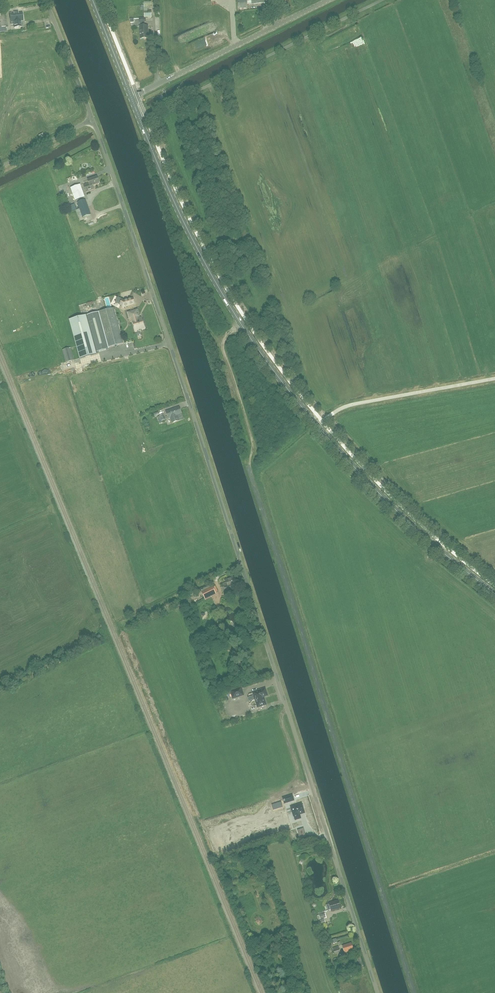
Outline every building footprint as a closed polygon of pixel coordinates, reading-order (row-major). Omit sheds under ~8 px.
[(270,4),(270,0),(243,0),(243,1),(239,1),(239,9),(247,9),(247,4),(252,4),(270,4)] [(20,21),(23,21),(22,13),(10,15),(11,24),(14,24),(14,27),(21,27),(20,21)] [(146,18),(145,18),(140,19),(140,26),(140,39),(148,39),(148,26),(145,26),(145,22),(146,22),(146,18)] [(92,186),(99,184),(97,177),(88,180),(89,184),(84,186),(86,192),(94,189),(93,189),(92,186)] [(76,202),(85,199),(80,185),(71,188),(76,202)] [(83,217),(91,214),(85,200),(77,203),(83,217)] [(135,304),(133,298),(124,301),(118,297),(115,302),(121,305),(122,307),(135,304)] [(109,349),(108,348),(123,343),(114,308),(86,316),(96,353),(109,349)] [(130,318),(131,318),(135,330),(144,328),(141,317),(140,317),(137,309),(128,312),(130,318)] [(80,358),(96,354),(86,316),(69,320),(80,358)] [(74,360),(71,348),(62,350),(66,362),(74,360)] [(177,415),(182,413),(179,406),(166,411),(168,418),(170,418),(172,423),(179,420),(177,415)] [(235,589),(234,585),(237,584),(235,577),(226,580),(227,582),(223,583),(226,592),(235,589)] [(213,587),(202,592),(205,598),(215,593),(213,587)] [(233,699),(244,695),(241,687),(230,691),(233,699)] [(264,696),(267,695),(265,688),(253,692),(258,707),(266,705),(264,696)] [(292,795),(283,798),(283,800),(284,801),(284,803),(285,803),(288,802),(291,801),(293,800),(294,800),(292,795)] [(302,803),(291,807),(294,816),(295,820),(301,818),(299,814),(305,813),(303,807),(304,806),(303,805),(302,804),(302,803)] [(331,910),(340,908),(338,900),(329,902),(329,903),(326,904),(328,910),(331,909),(331,910)] [(351,943),(343,946),(345,953),(353,950),(351,943)] [(341,952),(339,946),(333,948),(335,954),(341,952)] [(345,992),(357,992),(355,986),(353,986),(352,983),(343,986),(345,992)]
